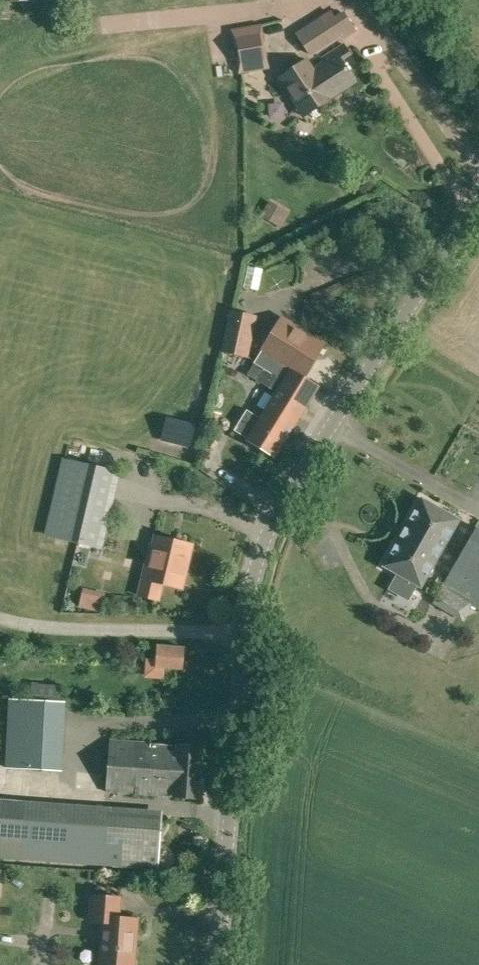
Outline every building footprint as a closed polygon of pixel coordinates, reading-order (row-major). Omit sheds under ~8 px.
[(355,31),(344,13),(324,26),(320,20),(297,34),(310,54),(342,34),(345,38),(355,31)] [(270,69),(263,24),(230,30),(233,47),(236,46),(238,57),(235,58),(238,75),(270,69)] [(355,82),(341,61),(350,56),(343,45),(320,60),(322,64),(305,75),(299,66),(279,78),(296,105),(309,97),(314,105),(340,89),(341,91),(355,82)] [(280,226),(288,211),(268,199),(260,214),(280,226)] [(263,270),(248,267),(244,287),(259,290),(263,270)] [(249,358),(258,316),(230,310),(221,352),(249,358)] [(278,362),(303,377),(324,344),(283,318),(257,359),(261,362),(263,357),(276,365),(278,362)] [(278,362),(276,365),(263,357),(261,362),(257,359),(248,373),(276,391),(260,418),(246,410),(233,430),(247,438),(246,439),(275,457),(282,446),(283,446),(293,429),(319,387),(303,377),(278,362)] [(219,412),(207,409),(205,420),(217,423),(219,412)] [(99,547),(116,473),(63,460),(46,534),(99,547)] [(420,588),(458,519),(420,498),(382,566),(420,588)] [(478,526),(436,598),(459,610),(465,601),(478,609),(478,526)] [(182,589),(193,545),(156,536),(153,545),(150,545),(138,595),(159,600),(163,584),(182,589)] [(105,613),(108,597),(90,594),(87,609),(105,613)] [(183,670),(185,647),(157,645),(155,668),(183,670)] [(60,701),(61,684),(32,683),(31,700),(9,698),(5,767),(62,770),(66,702),(60,701)] [(177,745),(151,743),(151,741),(110,739),(105,792),(173,798),(173,797),(199,799),(202,745),(177,743),(177,745)] [(162,814),(127,812),(111,811),(111,807),(0,800),(0,858),(20,860),(158,870),(162,814)] [(139,918),(120,917),(121,897),(92,895),(90,922),(102,923),(99,964),(135,964),(139,918)]
